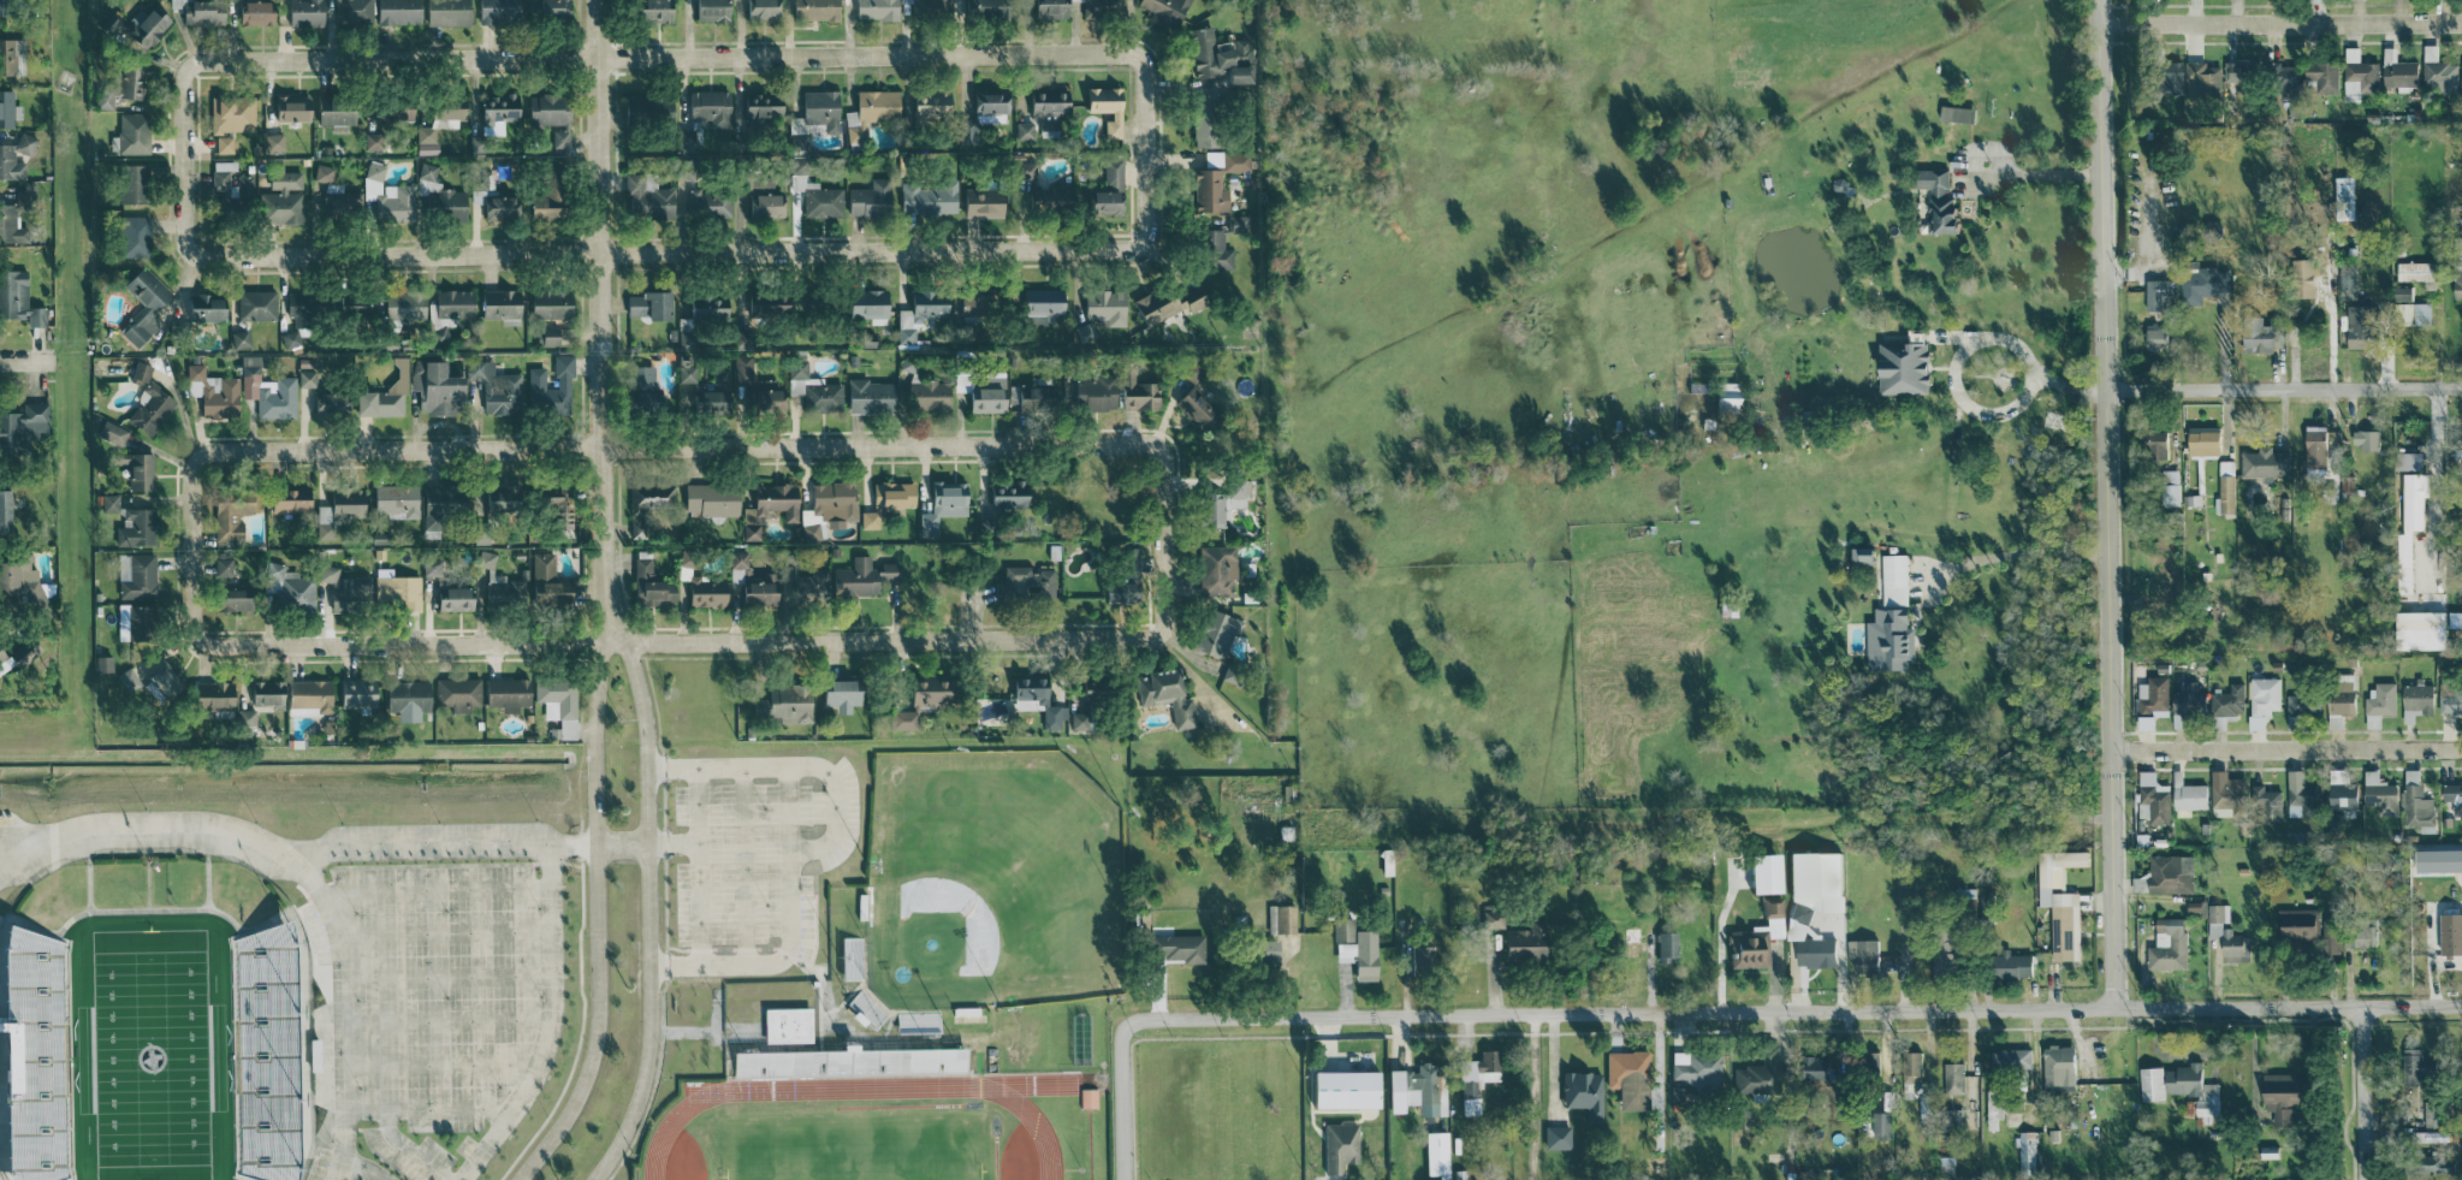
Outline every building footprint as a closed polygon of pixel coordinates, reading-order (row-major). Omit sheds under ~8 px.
[(14,16),(15,0),(0,0),(0,16),(14,16)] [(221,1),(188,0),(181,0),(180,23),(220,24),(221,1)] [(319,26),(320,0),(285,0),(284,25),(319,26)] [(334,26),(371,25),(370,0),(333,0),(334,26)] [(416,24),(416,0),(374,0),(374,24),(416,24)] [(465,25),(466,0),(424,0),(423,24),(465,25)] [(477,23),(517,21),(517,0),(476,0),(477,23)] [(534,20),(565,21),(566,0),(535,0),(534,20)] [(669,21),(669,0),(628,0),(629,22),(669,21)] [(692,22),(723,21),(723,0),(691,0),(692,22)] [(743,18),(774,19),(775,0),(744,0),(743,18)] [(790,20),(835,20),(835,0),(790,0),(790,20)] [(897,0),(854,0),(854,20),(897,19),(897,0)] [(949,0),(912,0),(913,16),(949,16),(949,0)] [(999,0),(962,0),(962,6),(971,6),(971,17),(999,18),(999,0)] [(1030,18),(1062,19),(1062,0),(1031,0),(1030,18)] [(1067,1),(1082,1),(1082,10),(1122,11),(1122,0),(1067,0),(1067,1)] [(1134,4),(1150,12),(1147,19),(1164,28),(1175,26),(1188,0),(1137,0),(1134,4)] [(232,24),(265,25),(266,2),(238,1),(237,12),(233,12),(232,24)] [(111,16),(104,24),(137,56),(167,24),(147,5),(125,29),(111,16)] [(1223,84),(1247,83),(1246,66),(1229,67),(1227,49),(1213,51),(1211,27),(1187,28),(1192,79),(1223,76),(1223,84)] [(1229,65),(1249,65),(1249,39),(1232,39),(1232,48),(1229,48),(1229,65)] [(27,40),(4,40),(3,75),(26,76),(27,40)] [(2456,62),(2438,62),(2437,44),(2422,44),(2423,91),(2456,90),(2456,62)] [(2358,46),(2343,47),(2344,85),(2377,83),(2376,61),(2359,62),(2358,46)] [(2396,61),(2395,46),(2380,47),(2382,87),(2416,85),(2416,61),(2396,61)] [(2151,94),(2180,94),(2179,61),(2150,62),(2151,94)] [(2218,66),(2204,66),(2204,61),(2184,61),(2185,100),(2220,99),(2218,66)] [(2225,81),(2249,82),(2249,62),(2225,61),(2225,81)] [(2296,99),(2297,65),(2278,65),(2278,61),(2267,61),(2267,87),(2278,87),(2278,99),(2296,99)] [(2315,92),(2337,91),(2336,62),(2303,62),(2303,80),(2314,79),(2315,92)] [(110,110),(111,99),(133,100),(134,80),(143,81),(144,66),(108,64),(107,84),(94,83),(93,108),(110,110)] [(1119,88),(1082,88),(1082,112),(1109,112),(1109,120),(1102,120),(1102,138),(1119,138),(1119,88)] [(708,128),(726,128),(726,90),(685,91),(686,120),(708,119),(708,128)] [(834,90),(799,91),(800,124),(822,123),(822,133),(835,133),(834,90)] [(852,91),(853,111),(843,112),(844,142),(863,141),(862,121),(896,120),(895,90),(852,91)] [(972,123),(1007,122),(1006,90),(971,91),(972,123)] [(1057,113),(1063,113),(1062,90),(1026,91),(1027,121),(1037,120),(1038,130),(1058,130),(1057,113)] [(16,128),(15,91),(0,91),(0,128),(16,128)] [(940,115),(939,91),(909,91),(909,115),(940,115)] [(624,121),(669,119),(668,94),(623,96),(624,121)] [(308,95),(270,96),(271,121),(309,121),(308,95)] [(525,96),(526,126),(566,125),(565,95),(525,96)] [(1216,147),(1217,95),(1192,95),(1191,147),(1216,147)] [(429,96),(429,119),(443,120),(443,127),(460,128),(461,97),(429,96)] [(515,123),(515,96),(479,96),(478,122),(515,123)] [(739,131),(754,130),(754,120),(765,120),(765,115),(776,115),(775,96),(738,97),(739,131)] [(208,131),(251,132),(252,98),(209,97),(208,131)] [(350,103),(313,102),(313,124),(350,125),(350,103)] [(1973,108),(1939,104),(1938,119),(1971,123),(1973,108)] [(147,153),(145,113),(115,114),(116,154),(147,153)] [(973,118),(957,119),(958,147),(974,147),(973,118)] [(1032,139),(1033,122),(1014,122),(1014,139),(1032,139)] [(432,126),(414,127),(415,144),(432,143),(432,126)] [(692,129),(673,130),(674,153),(693,152),(692,129)] [(567,130),(551,130),(551,152),(567,152),(567,130)] [(262,134),(263,150),(281,150),(280,133),(262,134)] [(28,163),(17,163),(17,154),(36,154),(36,135),(20,135),(20,145),(0,145),(0,180),(28,179),(28,163)] [(230,137),(214,136),(213,153),(230,153),(230,137)] [(1192,212),(1224,211),(1224,188),(1218,188),(1218,172),(1248,172),(1247,152),(1203,152),(1203,169),(1191,169),(1192,212)] [(1120,214),(1119,158),(1101,158),(1101,191),(1085,192),(1086,215),(1120,214)] [(803,182),(802,159),(788,159),(789,191),(801,190),(802,217),(841,217),(840,188),(817,189),(817,182),(803,182)] [(226,170),(233,170),(232,161),(209,162),(210,190),(226,189),(226,170)] [(1033,178),(1033,162),(1010,163),(1010,178),(1033,178)] [(463,220),(464,188),(434,186),(435,164),(419,163),(417,218),(463,220)] [(144,165),(116,164),(116,202),(143,203),(144,165)] [(381,185),(381,164),(363,164),(363,201),(373,200),(373,222),(414,222),(414,185),(381,185)] [(258,223),(298,223),(299,191),(299,172),(281,171),(281,165),(267,165),(266,192),(258,192),(258,223)] [(330,166),(313,166),(313,182),(322,182),(322,217),(359,217),(360,193),(340,192),(340,184),(330,184),(330,166)] [(1953,233),(1953,196),(1946,196),(1946,168),(1914,168),(1914,187),(1929,187),(1929,233),(1953,233)] [(525,196),(525,219),(558,219),(558,170),(540,171),(540,196),(525,196)] [(671,188),(653,188),(653,174),(624,173),(624,217),(670,217),(671,188)] [(492,175),(470,174),(469,190),(491,190),(492,175)] [(745,217),(779,218),(780,194),(771,194),(771,179),(739,178),(739,189),(746,189),(745,217)] [(869,188),(846,188),(845,215),(887,216),(888,179),(869,178),(869,188)] [(953,214),(954,179),(940,179),(940,187),(898,186),(898,212),(953,214)] [(998,217),(997,188),(959,190),(960,218),(998,217)] [(1062,210),(1061,188),(1026,190),(1027,211),(1062,210)] [(728,216),(727,189),(687,191),(688,218),(728,216)] [(514,220),(514,197),(482,196),(481,220),(514,220)] [(0,222),(0,243),(30,244),(30,228),(18,228),(19,205),(0,204),(0,222)] [(142,257),(143,217),(118,216),(117,256),(142,257)] [(1231,249),(1221,249),(1221,230),(1198,230),(1197,269),(1231,270),(1231,249)] [(2461,297),(2461,234),(2456,234),(2454,296),(2461,297)] [(2290,258),(2288,297),(2311,298),(2312,259),(2290,258)] [(2338,299),(2355,299),(2354,261),(2337,261),(2338,299)] [(2395,280),(2422,280),(2422,288),(2435,288),(2435,262),(2395,262),(2395,280)] [(133,348),(155,327),(144,315),(168,292),(140,264),(119,284),(141,307),(116,331),(133,348)] [(2179,304),(2200,304),(2200,297),(2227,297),(2227,270),(2213,270),(2213,266),(2195,266),(2179,266),(2179,304)] [(1,319),(30,319),(30,327),(48,327),(49,308),(30,308),(31,271),(2,271),(1,319)] [(2145,310),(2169,310),(2169,279),(2144,280),(2145,310)] [(1185,305),(1189,312),(1205,304),(1193,283),(1171,296),(1164,285),(1130,304),(1144,328),(1185,305)] [(2392,300),(2409,300),(2409,287),(2392,287),(2392,300)] [(1059,313),(1059,288),(1020,289),(1020,325),(1052,324),(1052,314),(1059,313)] [(477,318),(516,319),(517,291),(478,289),(477,318)] [(527,318),(567,319),(568,291),(528,289),(527,318)] [(896,343),(913,344),(914,327),(934,328),(934,318),(943,318),(943,290),(907,289),(907,310),(896,310),(896,343)] [(468,290),(432,291),(432,318),(469,317),(468,290)] [(885,324),(885,290),(845,290),(844,318),(869,319),(869,324),(885,324)] [(958,315),(997,315),(997,290),(958,290),(958,315)] [(235,291),(236,320),(274,320),(274,291),(235,291)] [(421,319),(421,291),(381,292),(382,320),(421,319)] [(742,316),(782,315),(781,291),(741,293),(742,316)] [(1104,327),(1123,326),(1122,291),(1082,292),(1082,319),(1104,318),(1104,327)] [(284,313),(307,314),(308,293),(285,292),(284,313)] [(624,292),(623,315),(643,316),(643,320),(665,320),(666,293),(624,292)] [(365,317),(365,294),(324,296),(325,319),(365,317)] [(223,321),(222,295),(182,296),(182,322),(223,321)] [(724,298),(706,299),(706,295),(684,296),(685,320),(725,319),(724,298)] [(2429,324),(2429,303),(2393,303),(2393,324),(2429,324)] [(2344,347),(2368,348),(2370,306),(2346,305),(2344,347)] [(2271,325),(2261,325),(2261,316),(2242,315),(2241,352),(2271,352),(2271,325)] [(555,343),(556,328),(540,327),(539,343),(555,343)] [(230,331),(230,350),(249,350),(249,331),(230,331)] [(300,350),(297,331),(279,333),(281,352),(300,350)] [(1926,393),(1927,342),(1876,341),(1876,393),(1926,393)] [(295,377),(274,377),(274,381),(260,381),(260,355),(240,355),(240,398),(255,398),(255,419),(294,419),(295,377)] [(526,368),(527,414),(567,414),(567,377),(572,377),(572,355),(553,355),(553,388),(543,388),(543,368),(526,368)] [(780,412),(780,390),(775,390),(775,379),(753,379),(753,355),(733,355),(733,384),(743,384),(743,412),(780,412)] [(404,357),(389,357),(390,391),(351,392),(351,417),(400,416),(400,395),(404,395),(404,357)] [(150,438),(173,399),(143,380),(150,368),(136,360),(127,375),(143,384),(138,392),(142,394),(125,423),(150,438)] [(457,377),(439,377),(439,361),(417,361),(417,414),(452,414),(452,402),(457,402),(457,377)] [(492,361),(466,361),(466,378),(480,378),(480,414),(515,414),(515,386),(492,386),(492,361)] [(787,395),(802,395),(802,412),(841,411),(841,383),(822,383),(822,377),(806,378),(806,361),(787,361),(787,395)] [(185,396),(199,396),(198,416),(236,417),(236,377),(202,377),(203,364),(186,364),(185,396)] [(1156,383),(1133,384),(1132,364),(1117,364),(1118,410),(1157,409),(1156,383)] [(694,382),(694,365),(676,366),(676,383),(694,382)] [(727,368),(711,368),(711,392),(682,392),(682,413),(727,414),(727,368)] [(313,387),(313,371),(298,371),(297,387),(313,387)] [(964,412),(1001,412),(1001,373),(963,374),(964,412)] [(1111,411),(1112,378),(1072,377),(1071,411),(1111,411)] [(846,380),(845,412),(890,414),(891,382),(846,380)] [(907,380),(906,409),(947,410),(947,382),(907,380)] [(1736,412),(1736,383),(1713,383),(1712,411),(1736,412)] [(1049,410),(1049,387),(1007,387),(1008,411),(1049,410)] [(1198,428),(1214,411),(1186,387),(1171,404),(1198,428)] [(310,413),(342,414),(343,394),(311,393),(310,413)] [(93,436),(119,447),(125,431),(100,420),(93,436)] [(2325,425),(2304,425),(2304,467),(2325,467),(2325,425)] [(2218,428),(2187,429),(2188,455),(2218,454),(2218,428)] [(2166,431),(2143,430),(2142,458),(2165,458),(2166,431)] [(2378,430),(2351,430),(2351,443),(2360,443),(2360,449),(2378,450),(2378,430)] [(2263,476),(2263,483),(2272,483),(2272,477),(2290,476),(2289,451),(2271,451),(2270,445),(2257,445),(2257,451),(2240,451),(2240,476),(2263,476)] [(151,454),(108,453),(108,464),(126,465),(125,491),(150,491),(151,454)] [(2214,513),(2234,512),(2234,459),(2218,459),(2218,497),(2214,497),(2214,513)] [(2160,505),(2178,505),(2179,469),(2161,469),(2160,505)] [(2411,530),(2423,530),(2423,473),(2401,473),(2400,533),(2396,532),(2395,593),(2410,594),(2411,530)] [(1243,508),(1243,497),(1248,497),(1248,480),(1227,479),(1226,508),(1243,508)] [(871,507),(911,506),(910,482),(870,483),(871,507)] [(964,516),(965,482),(929,482),(929,513),(918,513),(918,535),(936,536),(936,516),(964,516)] [(854,483),(810,484),(810,519),(854,518),(854,483)] [(986,511),(1023,510),(1022,483),(985,484),(986,511)] [(371,511),(383,511),(383,519),(414,518),(413,485),(370,486),(371,511)] [(682,485),(681,515),(734,516),(735,486),(682,485)] [(741,541),(759,541),(760,510),(783,510),(782,522),(795,522),(795,486),(750,485),(749,508),(741,508),(741,541)] [(421,538),(434,538),(433,511),(463,510),(462,486),(420,487),(421,538)] [(672,511),(673,486),(630,486),(630,510),(672,511)] [(307,511),(306,487),(266,488),(267,513),(307,511)] [(506,512),(507,488),(478,487),(478,512),(506,512)] [(548,506),(548,528),(559,528),(558,487),(534,488),(534,506),(548,506)] [(359,527),(359,489),(323,489),(323,505),(315,505),(315,527),(359,527)] [(0,492),(0,535),(17,535),(16,491),(0,492)] [(1223,494),(1197,494),(1197,528),(1223,527),(1223,494)] [(96,512),(116,512),(115,495),(95,495),(96,512)] [(239,540),(238,514),(250,514),(250,499),(211,500),(213,540),(239,540)] [(150,508),(120,509),(120,527),(113,527),(114,546),(150,545),(150,508)] [(860,529),(876,529),(876,512),(859,512),(860,529)] [(819,538),(819,523),(801,524),(802,539),(819,538)] [(1197,594),(1234,594),(1233,546),(1196,547),(1197,594)] [(1136,548),(1122,548),(1123,581),(1138,580),(1136,548)] [(474,567),(492,568),(493,553),(475,552),(474,567)] [(745,552),(727,553),(728,583),(746,582),(745,552)] [(552,553),(531,553),(530,604),(565,605),(565,582),(551,582),(552,553)] [(117,555),(118,599),(154,598),(153,554),(117,555)] [(1864,621),(1865,670),(1906,670),(1906,661),(1913,661),(1912,627),(1906,627),(1905,554),(1880,554),(1881,605),(1873,606),(1873,621),(1864,621)] [(896,582),(897,563),(878,563),(878,569),(868,569),(869,556),(851,556),(850,569),(830,569),(830,597),(875,598),(875,582),(896,582)] [(631,558),(630,604),(671,605),(671,582),(655,582),(656,573),(648,573),(648,559),(631,558)] [(229,559),(213,559),(213,576),(229,576),(229,559)] [(3,563),(4,596),(27,596),(27,608),(51,608),(50,585),(41,585),(41,570),(32,570),(32,563),(3,563)] [(313,610),(312,578),(281,578),(281,563),(262,563),(263,595),(274,595),(274,611),(313,610)] [(336,567),(318,565),(317,582),(330,583),(327,611),(344,613),(345,601),(366,603),(368,579),(335,576),(336,567)] [(1002,567),(1003,598),(1052,597),(1051,570),(1028,570),(1028,566),(1002,567)] [(826,569),(810,569),(810,576),(791,576),(790,602),(825,603),(826,569)] [(738,583),(739,606),(775,604),(774,573),(762,573),(762,583),(738,583)] [(484,606),(521,605),(520,574),(483,575),(484,606)] [(418,577),(373,576),(372,602),(401,602),(401,611),(417,612),(418,577)] [(724,606),(723,581),(682,582),(683,607),(724,606)] [(469,611),(469,587),(432,587),(432,611),(469,611)] [(210,612),(248,611),(247,589),(209,590),(210,612)] [(116,639),(142,639),(141,605),(115,606),(116,639)] [(1238,619),(1204,609),(1192,651),(1226,661),(1238,619)] [(2393,649),(2444,649),(2444,611),(2393,611),(2393,649)] [(2453,614),(2452,640),(2461,640),(2461,614),(2453,614)] [(38,655),(24,642),(11,656),(25,669),(38,655)] [(109,673),(108,656),(92,657),(93,673),(109,673)] [(154,698),(178,683),(163,659),(139,674),(154,698)] [(2144,682),(2143,664),(2131,665),(2132,682),(2144,682)] [(113,676),(125,694),(138,686),(127,667),(113,676)] [(1136,704),(1168,700),(1171,730),(1192,727),(1189,698),(1178,699),(1175,670),(1133,674),(1136,704)] [(931,682),(931,675),(906,676),(907,705),(944,703),(943,681),(931,682)] [(1043,706),(1043,677),(1009,676),(1009,698),(1040,699),(1040,729),(1058,730),(1058,719),(1065,719),(1065,706),(1043,706)] [(2167,676),(2146,676),(2146,683),(2137,683),(2137,715),(2168,715),(2167,676)] [(2279,678),(2249,677),(2248,730),(2266,730),(2266,709),(2279,709),(2279,678)] [(538,681),(538,701),(545,701),(545,721),(560,721),(560,728),(550,728),(550,739),(577,739),(576,680),(538,681)] [(819,706),(833,706),(834,715),(849,714),(849,706),(860,705),(859,680),(818,681),(819,706)] [(197,682),(197,711),(233,710),(233,681),(197,682)] [(342,681),(343,707),(376,706),(376,681),(342,681)] [(438,681),(438,705),(452,705),(452,713),(470,713),(470,705),(480,705),(480,681),(438,681)] [(488,681),(488,706),(503,706),(503,712),(520,712),(520,704),(528,704),(528,681),(488,681)] [(1099,682),(1079,681),(1078,700),(1097,701),(1099,682)] [(2203,691),(2195,691),(2195,681),(2184,681),(2185,692),(2171,693),(2172,728),(2180,728),(2180,718),(2203,717),(2203,691)] [(2326,728),(2342,728),(2342,715),(2353,714),(2352,681),(2334,682),(2334,691),(2325,692),(2326,728)] [(255,683),(255,706),(272,705),(272,711),(284,710),(284,682),(255,683)] [(290,682),(291,713),(333,713),(332,682),(290,682)] [(388,682),(388,711),(401,711),(401,719),(416,718),(416,711),(431,711),(431,682),(388,682)] [(2380,728),(2379,715),(2395,715),(2394,682),(2371,682),(2371,696),(2363,696),(2364,729),(2380,728)] [(2243,683),(2229,683),(2229,693),(2210,693),(2209,714),(2242,715),(2243,683)] [(2432,684),(2418,684),(2401,684),(2401,723),(2413,723),(2413,714),(2432,713),(2432,684)] [(2461,713),(2461,684),(2439,684),(2438,713),(2461,713)] [(765,699),(749,699),(749,717),(776,716),(777,724),(807,723),(806,687),(764,688),(765,699)] [(2286,695),(2286,716),(2318,715),(2317,694),(2286,695)] [(910,712),(888,712),(888,730),(915,730),(915,705),(910,705),(910,712)] [(252,710),(234,710),(234,729),(252,729),(252,710)] [(1068,731),(1084,732),(1085,713),(1069,713),(1068,731)] [(2152,730),(2152,716),(2136,716),(2135,730),(2152,730)] [(2420,769),(2403,769),(2404,828),(2434,827),(2433,798),(2421,798),(2420,769)] [(2168,824),(2168,784),(2154,784),(2154,770),(2137,770),(2137,817),(2147,817),(2147,824),(2168,824)] [(2205,784),(2180,785),(2180,770),(2172,770),(2172,816),(2189,816),(2189,809),(2205,809),(2205,784)] [(2303,785),(2303,770),(2286,770),(2287,816),(2318,816),(2317,785),(2303,785)] [(2396,815),(2398,783),(2377,782),(2378,771),(2363,770),(2362,805),(2376,805),(2376,814),(2396,815)] [(2355,783),(2341,783),(2341,772),(2327,772),(2326,808),(2355,809),(2355,783)] [(2441,784),(2442,801),(2452,800),(2452,815),(2461,815),(2461,783),(2441,784)] [(2211,816),(2238,816),(2237,784),(2210,784),(2211,816)] [(2280,822),(2280,791),(2258,791),(2258,822),(2280,822)] [(1837,850),(1787,851),(1787,894),(1838,894),(1837,850)] [(2077,891),(2051,892),(2051,866),(2086,865),(2086,850),(2036,850),(2037,905),(2049,905),(2050,959),(2078,959),(2077,891)] [(1777,891),(1776,852),(1746,853),(1748,892),(1777,891)] [(2147,854),(2147,892),(2190,892),(2191,855),(2147,854)] [(2131,891),(2145,890),(2145,875),(2131,875),(2131,891)] [(1818,895),(1788,895),(1788,904),(1818,905),(1818,895)] [(1766,966),(1765,938),(1782,937),(1781,897),(1761,898),(1762,925),(1746,926),(1747,932),(1727,933),(1729,968),(1766,966)] [(1807,923),(1811,907),(1791,903),(1788,920),(1807,923)] [(2207,938),(2221,937),(2221,961),(2251,960),(2251,934),(2231,934),(2230,927),(2223,927),(2222,903),(2207,903),(2207,938)] [(1294,932),(1293,904),(1265,904),(1266,933),(1294,932)] [(2277,908),(2277,939),(2317,940),(2318,909),(2277,908)] [(1480,911),(1481,930),(1501,929),(1501,910),(1480,911)] [(2438,953),(2461,953),(2461,912),(2438,912),(2438,953)] [(2184,968),(2183,917),(2153,918),(2154,945),(2145,945),(2146,968),(2184,968)] [(1373,930),(1351,930),(1351,918),(1332,918),(1332,962),(1351,962),(1352,981),(1374,980),(1373,930)] [(1542,959),(1541,920),(1527,921),(1527,929),(1501,929),(1501,960),(1542,959)] [(298,1167),(296,1179),(259,1179),(235,1172),(236,1164),(232,950),(230,942),(290,921),(295,950),(298,1167)] [(2338,952),(2339,923),(2323,922),(2322,952),(2338,952)] [(2343,945),(2375,946),(2375,922),(2344,922),(2343,945)] [(73,1175),(58,1179),(9,1179),(7,1168),(6,1104),(2,1104),(2,1031),(0,1031),(0,1016),(5,1016),(4,954),(7,926),(69,943),(67,951),(71,1167),(73,1175)] [(1623,956),(1639,956),(1638,926),(1622,927),(1623,956)] [(1932,969),(1952,968),(1951,926),(1931,927),(1932,969)] [(1655,955),(1675,956),(1675,931),(1655,931),(1655,955)] [(1201,934),(1147,935),(1147,957),(1180,956),(1180,963),(1202,962),(1201,934)] [(1833,938),(1794,937),(1794,965),(1832,966),(1833,938)] [(1846,939),(1847,973),(1877,972),(1876,938),(1846,939)] [(1276,939),(1251,940),(1252,964),(1277,963),(1276,939)] [(1430,945),(1404,946),(1404,965),(1430,964),(1430,945)] [(1989,954),(1990,977),(2030,976),(2029,953),(2008,954),(2008,947),(1999,947),(1999,954),(1989,954)] [(1890,971),(1909,971),(1910,954),(1890,954),(1890,971)] [(844,1001),(871,1030),(887,1015),(860,986),(844,1001)] [(809,1042),(808,1007),(761,1008),(761,1043),(809,1042)] [(963,1047),(850,1048),(850,1043),(835,1043),(835,1049),(731,1050),(731,1079),(825,1078),(825,1098),(871,1097),(870,1073),(963,1072),(963,1047)] [(1779,1044),(1760,1045),(1760,1065),(1731,1066),(1732,1093),(1781,1092),(1779,1044)] [(2044,1081),(2073,1080),(2071,1044),(2042,1045),(2044,1081)] [(2422,1047),(2401,1047),(2401,1083),(2421,1083),(2422,1047)] [(1901,1048),(1901,1090),(1920,1090),(1921,1048),(1901,1048)] [(2030,1049),(1990,1048),(1989,1067),(2030,1067),(2030,1049)] [(1497,1080),(1496,1049),(1477,1050),(1478,1059),(1458,1059),(1460,1116),(1478,1115),(1477,1081),(1497,1080)] [(1855,1076),(1876,1076),(1877,1051),(1855,1050),(1855,1076)] [(1605,1088),(1617,1088),(1617,1110),(1647,1109),(1646,1051),(1605,1051),(1605,1088)] [(1719,1053),(1670,1051),(1669,1079),(1681,1079),(1681,1087),(1673,1087),(1673,1090),(1718,1092),(1719,1053)] [(1833,1055),(1799,1055),(1799,1079),(1833,1078),(1833,1055)] [(1963,1092),(1963,1061),(1942,1062),(1942,1092),(1963,1092)] [(1444,1115),(1443,1086),(1432,1087),(1431,1062),(1414,1063),(1415,1069),(1384,1071),(1386,1113),(1402,1112),(1402,1105),(1417,1104),(1417,1116),(1444,1115)] [(2139,1099),(2164,1099),(2164,1094),(2201,1094),(2200,1065),(2161,1065),(2161,1066),(2138,1066),(2139,1099)] [(1600,1072),(1561,1071),(1560,1106),(1586,1107),(1585,1121),(1599,1121),(1600,1072)] [(1315,1072),(1315,1109),(1378,1109),(1378,1072),(1315,1072)] [(2260,1109),(2272,1110),(2272,1124),(2290,1124),(2291,1103),(2296,1103),(2297,1073),(2261,1072),(2260,1109)] [(2195,1099),(2196,1123),(2211,1122),(2211,1115),(2218,1115),(2217,1082),(2201,1083),(2201,1099),(2195,1099)] [(1097,1089),(1078,1089),(1079,1108),(1097,1108),(1097,1089)] [(1999,1091),(1985,1091),(1986,1130),(2000,1130),(1999,1091)] [(2423,1098),(2421,1127),(2438,1128),(2440,1099),(2423,1098)] [(1937,1131),(1959,1132),(1960,1109),(1938,1108),(1937,1131)] [(1746,1109),(1732,1109),(1733,1127),(1747,1127),(1746,1109)] [(1890,1138),(1890,1111),(1871,1111),(1871,1138),(1890,1138)] [(1324,1125),(1323,1174),(1343,1175),(1343,1162),(1357,1162),(1358,1125),(1324,1125)] [(1568,1126),(1542,1126),(1542,1149),(1568,1149),(1568,1126)] [(2446,1141),(2446,1131),(2414,1129),(2414,1140),(2446,1141)] [(2034,1169),(2035,1130),(2018,1130),(2018,1169),(2034,1169)] [(1446,1131),(1423,1131),(1423,1175),(1447,1175),(1446,1131)] [(2277,1157),(2277,1145),(2258,1145),(2258,1157),(2277,1157)] [(1937,1172),(1953,1172),(1953,1155),(1937,1155),(1937,1172)] [(2448,1156),(2414,1155),(2414,1172),(2448,1172),(2448,1156)]
